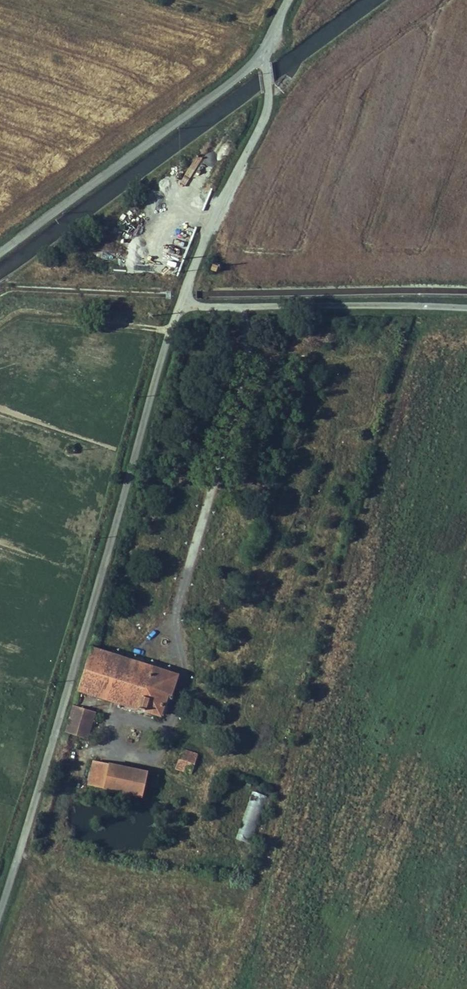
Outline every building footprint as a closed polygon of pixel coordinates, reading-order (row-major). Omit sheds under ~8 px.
[(171,691),(176,673),(92,647),(79,687),(162,715),(169,697),(171,698),(173,692),(171,691)] [(87,740),(95,711),(74,705),(65,734),(87,740)] [(182,753),(178,769),(204,776),(207,766),(194,762),(196,757),(182,753)] [(147,773),(95,762),(89,787),(142,798),(147,773)] [(250,791),(236,839),(251,844),(265,796),(250,791)]
